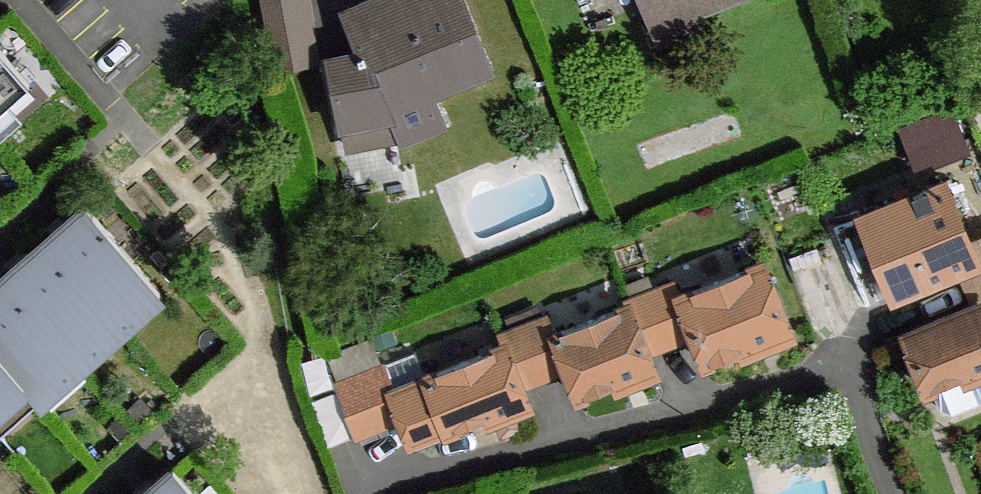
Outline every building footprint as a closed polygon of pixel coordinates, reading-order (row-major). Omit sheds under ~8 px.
[(308,0),(260,0),(272,69),(318,61),(308,0)] [(461,0),(417,0),(419,5),(355,30),(364,53),(330,60),(344,125),(387,116),(397,140),(443,123),(431,90),(487,68),(461,0)] [(656,24),(718,0),(646,0),(656,24)] [(30,84),(0,49),(0,111),(30,84)] [(970,148),(955,109),(901,130),(917,169),(970,148)] [(969,246),(944,185),(867,216),(896,290),(961,264),(974,259),(969,246)] [(45,244),(117,328),(161,290),(86,206),(45,244)] [(961,264),(977,308),(980,306),(980,241),(969,246),(974,259),(961,264)] [(4,278),(78,363),(117,328),(45,244),(4,278)] [(790,333),(764,265),(680,298),(694,333),(707,362),(747,345),(749,351),(790,333)] [(37,398),(78,363),(4,278),(0,282),(0,356),(37,398)] [(694,333),(680,298),(674,283),(627,301),(629,306),(647,352),(694,333)] [(647,352),(629,306),(554,336),(567,367),(578,395),(620,379),(622,384),(655,371),(647,352)] [(977,308),(907,336),(927,389),(967,373),(971,377),(980,373),(980,306),(977,308)] [(567,367),(554,336),(547,316),(501,335),(505,346),(521,386),(567,367)] [(521,386),(505,346),(425,378),(426,381),(394,394),(403,416),(412,438),(444,426),(446,430),(493,412),(495,416),(527,404),(521,386)] [(37,398),(0,356),(0,432),(37,398)] [(403,416),(394,394),(383,366),(336,384),(356,435),(403,416)] [(145,493),(196,493),(175,469),(145,493)]
